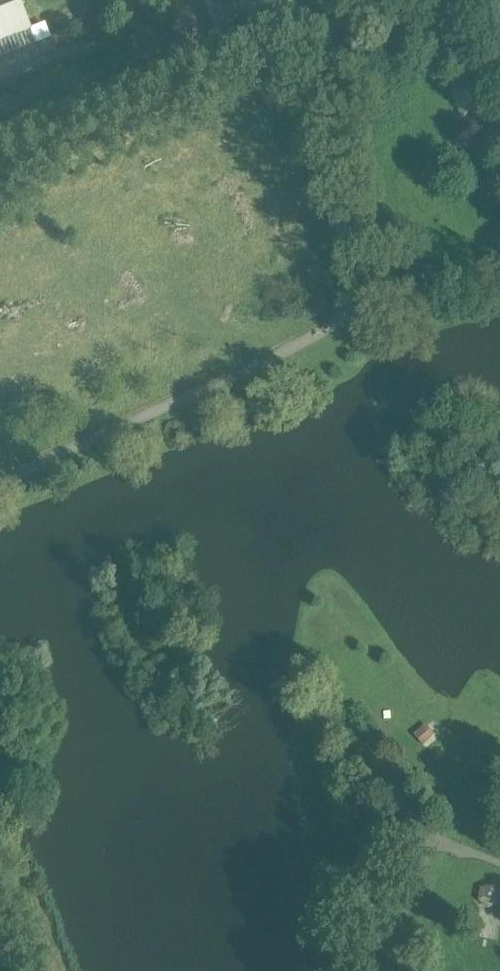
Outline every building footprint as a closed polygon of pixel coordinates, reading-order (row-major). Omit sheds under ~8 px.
[(0,8),(0,40),(29,29),(19,0),(0,8)] [(461,118),(463,117),(482,110),(482,109),(472,81),(451,89),(461,118)]
